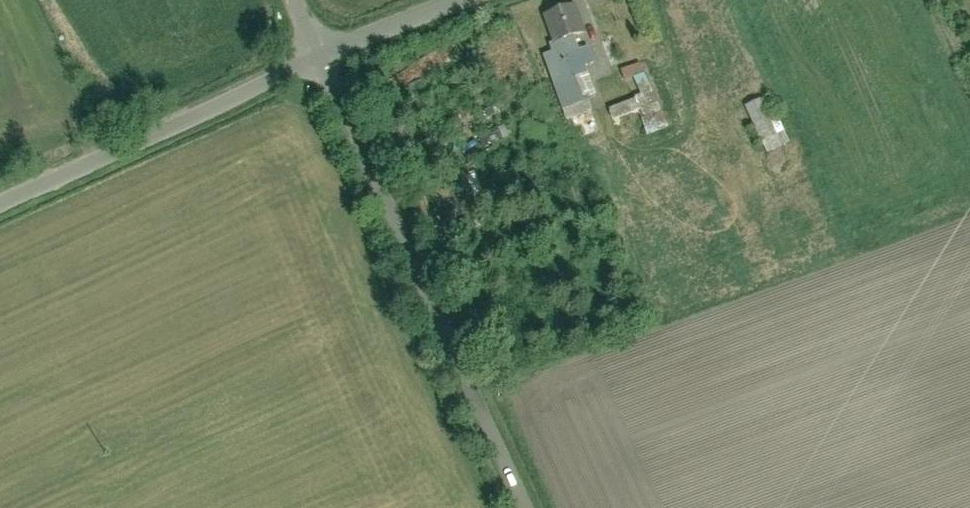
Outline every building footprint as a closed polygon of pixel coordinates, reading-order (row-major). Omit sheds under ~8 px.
[(575,3),(545,14),(554,40),(572,33),(584,29),(575,3)] [(548,42),(559,73),(585,64),(596,60),(590,43),(578,48),(572,33),(554,40),(548,42)] [(641,62),(621,69),(625,79),(644,72),(641,62)] [(587,95),(595,92),(585,64),(559,73),(575,117),(593,110),(587,95)] [(766,98),(749,104),(766,149),(783,142),(766,98)]
